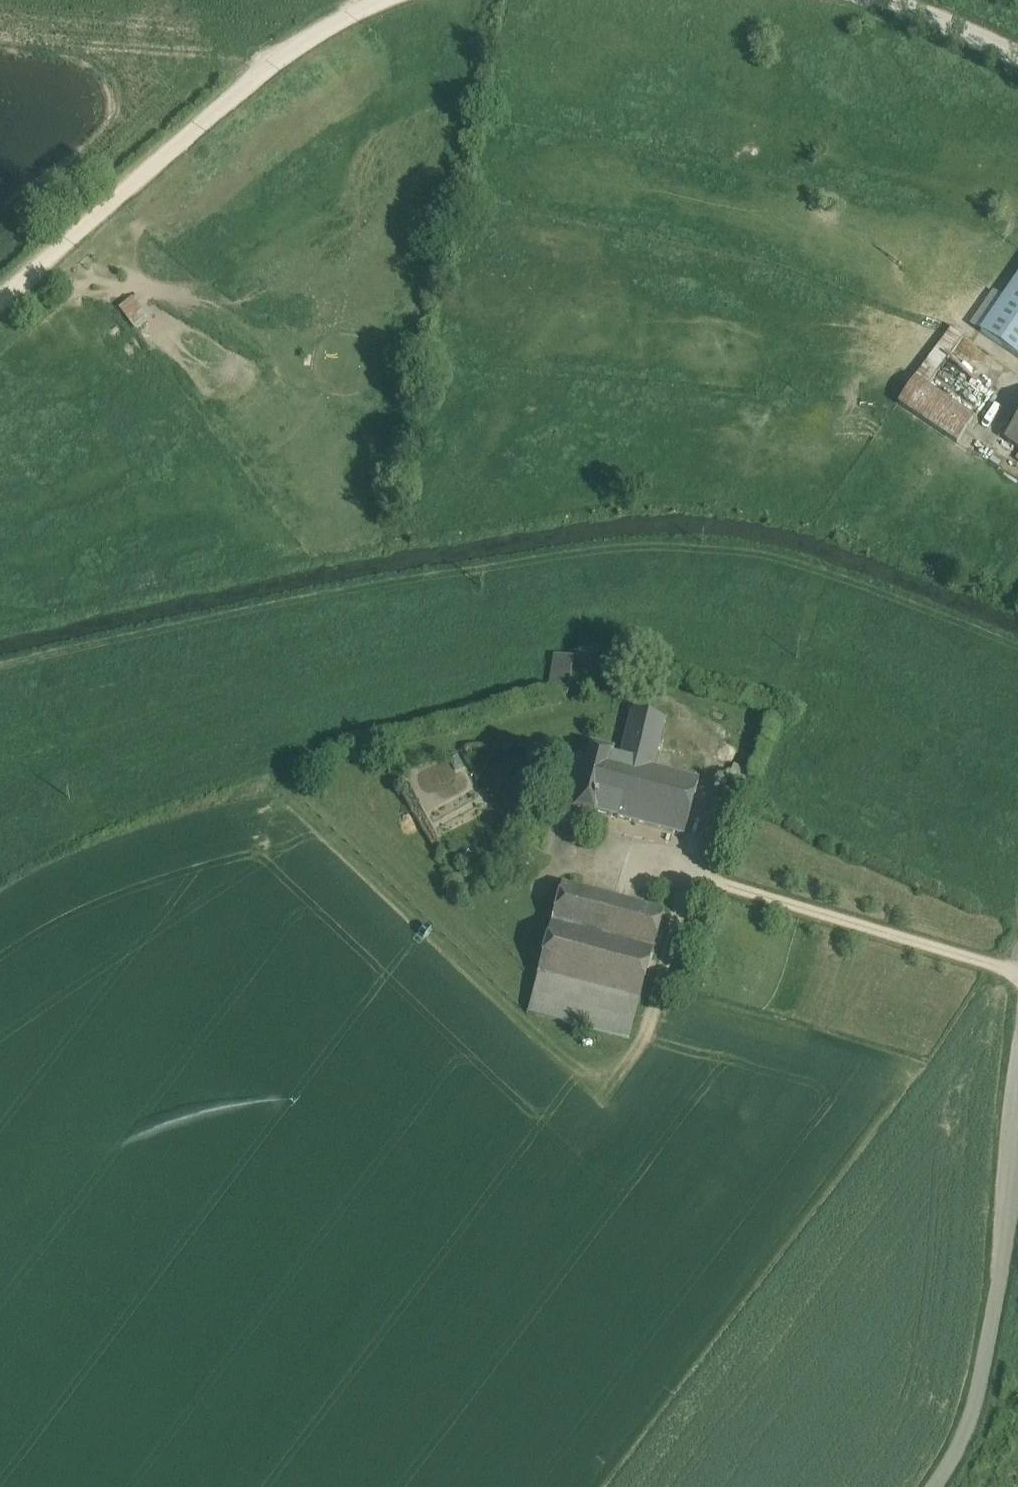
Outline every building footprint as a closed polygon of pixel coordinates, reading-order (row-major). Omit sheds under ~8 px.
[(1003,299),(994,293),(971,326),(1017,358),(1017,278),(1003,299)] [(136,330),(155,320),(143,295),(123,305),(136,330)] [(974,419),(927,387),(964,337),(952,328),(898,405),(957,444),(974,419)] [(1004,440),(1017,449),(1017,420),(1004,440)] [(952,552),(941,546),(935,558),(945,564),(952,552)] [(573,658),(555,656),(549,693),(567,696),(573,658)] [(666,721),(633,712),(620,760),(653,769),(666,721)] [(611,754),(591,748),(574,811),(594,816),(595,813),(610,758),(611,754)] [(620,760),(610,758),(595,813),(684,837),(699,781),(653,769),(620,760)] [(661,907),(560,879),(549,920),(650,948),(661,907)] [(650,948),(549,920),(535,971),(636,999),(650,948)] [(636,999),(535,971),(525,1007),(626,1035),(636,999)]
